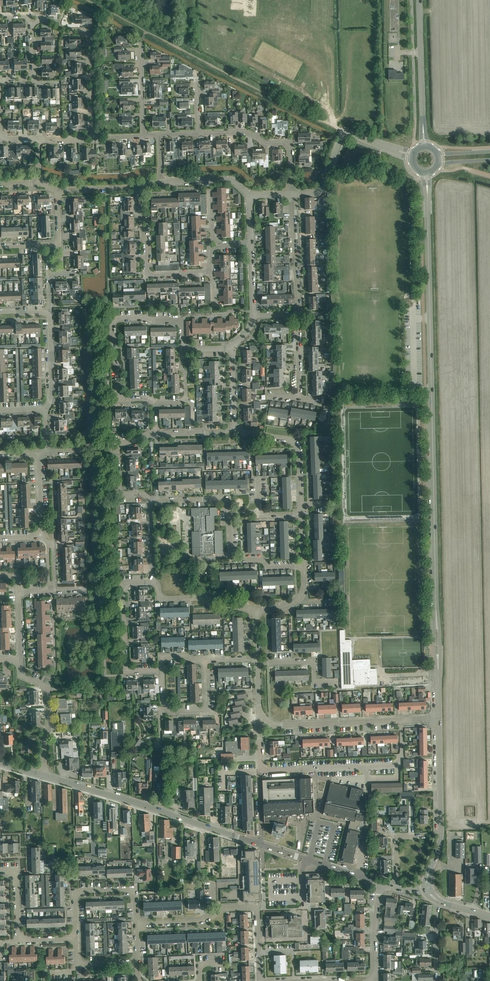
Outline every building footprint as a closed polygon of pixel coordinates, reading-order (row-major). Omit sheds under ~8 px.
[(35,7),(35,10),(40,9),(40,11),(43,11),(43,2),(46,1),(46,0),(35,0),(35,1),(34,2),(34,6),(35,7)] [(49,8),(49,11),(49,16),(54,16),(54,14),(59,14),(59,5),(56,5),(56,4),(50,4),(50,8),(49,8)] [(75,16),(75,19),(75,24),(91,24),(91,15),(75,16)] [(46,40),(53,40),(55,40),(55,35),(50,36),(50,30),(40,30),(40,37),(46,37),(46,40)] [(124,46),(127,46),(132,46),(132,42),(127,42),(127,36),(125,37),(125,36),(122,36),(122,35),(117,36),(117,45),(124,45),(124,46)] [(66,48),(69,47),(70,47),(74,47),(74,44),(80,44),(80,37),(69,38),(69,41),(66,41),(66,48)] [(53,40),(46,40),(46,43),(41,43),(41,50),(51,50),(51,46),(53,46),(53,40)] [(119,52),(119,61),(124,61),(124,60),(130,60),(130,52),(122,52),(122,48),(115,48),(115,53),(119,52)] [(67,60),(69,60),(74,60),(74,57),(80,56),(80,50),(74,50),(70,50),(69,50),(69,54),(66,54),(66,60),(67,60)] [(163,62),(171,62),(170,57),(167,58),(167,56),(161,57),(161,54),(159,54),(158,52),(151,52),(151,59),(158,59),(158,63),(163,62)] [(20,61),(20,70),(27,70),(26,62),(29,62),(29,55),(25,55),(25,59),(23,59),(23,61),(20,61)] [(47,67),(54,67),(54,64),(52,64),(51,57),(41,57),(42,64),(47,64),(47,67)] [(71,69),(82,69),(83,68),(83,65),(82,64),(75,64),(75,61),(68,61),(68,66),(71,66),(71,69)] [(125,67),(125,64),(117,64),(118,70),(123,70),(123,77),(129,77),(134,76),(133,69),(125,69),(125,67)] [(180,71),(176,71),(171,71),(171,79),(186,78),(187,77),(188,77),(193,77),(194,77),(194,75),(193,74),(193,73),(194,73),(194,71),(189,69),(183,65),(180,65),(180,71)] [(162,66),(158,66),(153,66),(153,67),(151,67),(151,74),(156,74),(160,74),(160,70),(162,70),(162,66)] [(56,67),(54,67),(47,67),(47,70),(42,70),(42,77),(52,77),(52,71),(56,71),(56,67)] [(82,69),(71,69),(71,72),(68,72),(69,77),(75,77),(75,74),(82,74),(82,69)] [(389,80),(404,80),(404,79),(404,73),(397,74),(397,70),(389,70),(389,80)] [(75,80),(75,77),(69,77),(69,82),(71,82),(72,85),(84,85),(84,81),(82,80),(75,80)] [(129,79),(124,80),(120,80),(120,85),(122,85),(122,94),(128,94),(128,92),(134,92),(134,91),(135,91),(135,88),(134,88),(134,84),(129,84),(129,79)] [(180,94),(184,94),(189,94),(189,90),(189,87),(186,87),(185,84),(176,84),(176,90),(180,90),(180,94)] [(84,85),(72,85),(72,88),(69,88),(69,94),(76,93),(76,91),(82,90),(84,89),(84,85)] [(23,99),(22,87),(18,87),(19,88),(13,88),(14,99),(23,99)] [(27,87),(22,87),(23,99),(32,99),(31,88),(27,88),(27,87)] [(14,99),(13,88),(8,89),(8,90),(5,90),(5,101),(8,100),(14,99)] [(41,99),(40,89),(38,89),(38,88),(31,88),(32,99),(38,99),(41,99)] [(50,90),(50,101),(60,100),(59,88),(55,89),(55,90),(50,90)] [(45,89),(40,89),(41,99),(44,99),(44,101),(50,101),(50,90),(45,90),(45,89)] [(209,108),(213,108),(213,106),(214,106),(214,102),(215,102),(215,98),(217,98),(217,94),(210,94),(210,98),(205,98),(206,106),(209,106),(209,108)] [(72,104),(83,104),(83,99),(76,99),(76,96),(69,96),(69,101),(72,101),(72,104)] [(180,109),(184,109),(189,109),(189,105),(189,102),(186,102),(186,98),(177,99),(177,105),(180,105),(180,109)] [(124,110),(129,110),(134,110),(134,102),(128,103),(128,99),(121,99),(121,106),(124,105),(124,110)] [(83,104),(72,104),(72,107),(69,107),(70,112),(76,112),(76,109),(83,109),(84,108),(84,105),(83,104)] [(238,119),(241,119),(241,123),(247,123),(247,114),(244,114),(244,111),(238,112),(238,113),(238,119)] [(76,112),(70,112),(70,117),(72,117),(73,120),(83,120),(83,115),(76,115),(76,112)] [(123,117),(123,121),(123,126),(132,125),(132,117),(131,117),(131,113),(121,113),(121,117),(123,117)] [(221,117),(220,113),(208,113),(208,117),(206,117),(206,126),(217,125),(217,117),(221,117)] [(238,113),(233,113),(233,116),(229,116),(229,125),(235,125),(235,121),(238,121),(238,119),(238,113)] [(192,118),(187,118),(187,114),(178,115),(178,120),(182,120),(183,126),(192,126),(192,118)] [(258,123),(258,118),(258,115),(252,115),(252,118),(249,118),(249,127),(255,126),(255,123),(258,123)] [(42,125),(42,120),(42,117),(38,117),(38,120),(33,121),(33,131),(37,131),(37,130),(39,130),(39,125),(42,125)] [(33,131),(33,121),(27,121),(27,120),(27,118),(24,118),(25,125),(28,125),(28,130),(30,130),(30,131),(33,131)] [(56,122),(51,123),(51,133),(55,133),(55,132),(57,132),(57,126),(60,126),(59,118),(56,118),(56,122)] [(258,123),(258,126),(261,126),(261,129),(267,129),(267,121),(264,121),(263,118),(258,118),(258,123)] [(45,120),(42,120),(42,125),(42,127),(46,127),(46,132),(48,132),(48,133),(51,133),(51,123),(45,123),(45,120)] [(83,121),(83,120),(73,120),(73,123),(70,123),(70,129),(77,128),(76,125),(83,125),(85,124),(85,121),(83,121)] [(13,131),(13,121),(4,121),(5,125),(8,125),(8,131),(10,131),(13,131)] [(274,128),(274,130),(274,135),(278,135),(278,136),(285,135),(285,131),(284,131),(284,130),(288,130),(288,122),(284,122),(284,121),(278,121),(278,128),(274,128)] [(306,146),(320,145),(320,141),(311,142),(310,133),(298,134),(299,143),(305,143),(306,146)] [(214,155),(214,148),(211,148),(210,140),(205,141),(205,151),(210,151),(211,155),(214,155)] [(217,148),(214,148),(214,155),(217,155),(217,150),(222,150),(222,140),(216,140),(217,148)] [(225,152),(228,152),(228,155),(231,155),(231,147),(228,148),(228,140),(222,140),(222,150),(225,150),(225,152)] [(188,151),(188,141),(182,141),(182,149),(179,149),(179,156),(183,156),(183,151),(188,151)] [(197,155),(197,148),(193,149),(193,141),(188,141),(188,151),(191,151),(191,154),(193,154),(193,156),(197,155)] [(205,151),(205,141),(199,141),(199,148),(197,148),(197,155),(200,155),(200,153),(202,153),(202,151),(205,151)] [(178,160),(178,158),(178,149),(175,149),(174,142),(166,142),(167,145),(165,146),(167,148),(167,155),(172,155),(172,160),(178,160)] [(144,147),(141,147),(141,155),(146,155),(146,153),(151,153),(151,143),(144,143),(144,147)] [(120,156),(120,148),(117,148),(116,144),(110,144),(110,154),(115,154),(115,156),(120,156)] [(141,155),(141,147),(141,145),(134,146),(134,149),(131,149),(131,158),(136,158),(136,156),(141,155)] [(241,156),(241,145),(235,145),(235,152),(232,152),(232,159),(238,159),(237,156),(241,156)] [(247,145),(241,145),(241,156),(245,155),(245,159),(247,159),(247,163),(251,163),(250,156),(248,157),(247,145)] [(23,156),(23,146),(16,147),(16,150),(13,150),(13,151),(13,159),(18,159),(18,156),(23,156)] [(30,146),(23,146),(23,156),(29,156),(29,159),(33,159),(33,150),(30,150),(30,146)] [(120,146),(120,148),(120,156),(121,158),(126,158),(125,158),(131,158),(131,149),(127,150),(127,146),(120,146)] [(13,151),(7,151),(7,147),(0,147),(0,158),(7,157),(7,161),(10,161),(10,165),(13,165),(13,159),(13,151)] [(64,157),(64,156),(63,151),(58,151),(57,147),(49,148),(50,159),(58,159),(58,158),(64,157)] [(301,156),(309,156),(310,156),(310,150),(312,150),(312,147),(306,147),(306,150),(301,150),(301,156)] [(79,162),(79,159),(79,154),(75,154),(75,149),(67,149),(67,158),(71,158),(71,162),(79,162)] [(96,159),(96,156),(96,151),(90,151),(89,149),(85,149),(85,151),(82,151),(83,161),(90,161),(90,159),(96,159)] [(259,163),(259,149),(253,149),(253,156),(250,156),(251,163),(255,163),(255,164),(259,163)] [(259,149),(259,163),(259,164),(263,164),(263,168),(269,168),(268,156),(266,156),(265,149),(259,149)] [(273,161),(277,161),(282,161),(282,150),(272,150),(273,161)] [(309,156),(301,156),(299,156),(300,163),(305,163),(305,166),(311,165),(311,162),(309,162),(309,156)] [(23,205),(23,195),(17,195),(17,203),(14,203),(15,210),(18,210),(18,206),(23,205)] [(28,195),(23,195),(23,205),(26,205),(26,208),(28,208),(29,210),(31,210),(31,202),(28,202),(28,195)] [(43,205),(43,195),(37,195),(38,203),(35,203),(35,208),(35,210),(38,210),(38,208),(40,208),(40,205),(43,205)] [(43,195),(43,205),(46,205),(46,209),(52,209),(51,202),(49,202),(48,195),(43,195)] [(4,196),(4,206),(7,205),(8,209),(13,209),(13,202),(10,202),(10,196),(4,196)] [(124,206),(134,206),(133,200),(127,200),(127,197),(120,197),(121,203),(124,203),(124,206)] [(70,209),(79,209),(79,205),(83,205),(82,203),(84,203),(84,199),(76,200),(76,203),(69,203),(70,209)] [(278,217),(283,217),(283,209),(280,209),(280,203),(273,203),(274,214),(278,214),(278,217)] [(263,214),(263,217),(269,216),(269,207),(266,208),(266,204),(259,204),(259,214),(263,214)] [(134,206),(124,206),(124,209),(121,209),(121,215),(128,215),(128,211),(134,211),(134,206)] [(79,209),(70,209),(70,215),(76,215),(77,218),(83,218),(83,213),(79,213),(79,209)] [(128,217),(128,215),(121,215),(121,220),(125,220),(125,223),(134,223),(134,217),(128,217)] [(83,218),(77,218),(77,221),(70,221),(70,227),(80,227),(80,223),(83,223),(83,218)] [(134,223),(125,223),(125,227),(121,227),(122,233),(124,232),(129,232),(128,229),(134,229),(134,223)] [(80,227),(70,227),(70,233),(80,233),(80,236),(86,236),(86,233),(84,233),(83,231),(80,231),(80,227)] [(124,232),(124,235),(121,236),(121,239),(121,241),(122,241),(128,241),(128,240),(128,238),(134,237),(134,232),(129,232),(124,232)] [(86,236),(80,236),(80,238),(73,239),(73,245),(83,245),(83,241),(86,241),(86,236)] [(129,240),(128,240),(128,241),(122,241),(122,242),(122,247),(124,247),(124,250),(126,250),(135,249),(135,248),(136,248),(136,244),(135,244),(135,243),(129,243),(129,240)] [(83,245),(73,245),(74,251),(80,251),(80,254),(87,254),(87,253),(89,253),(89,251),(83,251),(83,245)] [(135,249),(126,250),(126,253),(122,253),(123,258),(130,258),(129,255),(135,255),(135,249)] [(87,254),(80,254),(80,256),(74,257),(74,263),(84,263),(84,259),(87,259),(87,254)] [(130,261),(130,258),(123,258),(123,264),(126,264),(126,267),(136,267),(136,261),(130,261)] [(84,263),(74,263),(74,269),(81,269),(81,272),(88,271),(87,267),(84,267),(84,263)] [(136,267),(126,267),(127,270),(123,270),(123,275),(130,275),(130,272),(136,272),(136,267)] [(62,293),(62,282),(59,282),(59,281),(56,281),(56,285),(54,285),(54,283),(53,283),(54,296),(59,296),(59,293),(62,293)] [(65,282),(62,282),(62,293),(66,293),(66,295),(71,295),(70,284),(67,284),(67,281),(65,281),(65,282)] [(70,284),(71,295),(76,295),(76,291),(79,290),(79,281),(76,282),(75,281),(73,281),(73,284),(70,284)] [(268,305),(267,296),(267,293),(264,293),(264,292),(261,290),(260,290),(258,292),(258,301),(261,304),(262,304),(262,305),(268,305)] [(310,304),(318,304),(318,301),(322,300),(322,298),(326,297),(326,294),(317,294),(317,297),(309,297),(310,304)] [(59,319),(70,318),(70,316),(67,316),(67,313),(68,313),(68,309),(62,309),(62,313),(59,313),(59,319)] [(70,321),(70,318),(59,319),(59,325),(62,325),(62,328),(69,328),(69,324),(68,324),(68,321),(70,321)] [(71,328),(69,328),(62,328),(63,332),(59,332),(59,338),(71,337),(71,335),(72,335),(72,331),(71,331),(71,328)] [(71,340),(71,337),(59,338),(60,344),(63,344),(63,347),(69,347),(69,343),(68,343),(68,340),(71,340)] [(243,357),(251,357),(251,352),(253,352),(253,350),(256,350),(255,346),(250,346),(250,351),(243,351),(243,357)] [(69,347),(63,347),(63,351),(60,351),(60,357),(74,356),(74,355),(71,355),(71,354),(68,354),(68,351),(69,351),(69,347)] [(74,358),(74,356),(60,357),(60,363),(63,362),(64,366),(65,366),(70,366),(70,362),(69,362),(68,359),(71,359),(71,358),(74,358)] [(70,366),(65,366),(65,369),(58,369),(58,370),(57,371),(57,374),(59,374),(59,375),(68,375),(68,370),(72,369),(72,366),(70,366)] [(68,375),(59,375),(59,376),(57,376),(58,379),(59,380),(66,380),(66,383),(75,383),(75,380),(69,380),(68,375)] [(75,383),(66,383),(66,386),(59,386),(59,392),(69,392),(69,387),(76,386),(75,383)] [(69,392),(59,392),(59,397),(66,397),(66,400),(73,400),(73,397),(69,397),(69,392)] [(255,395),(251,395),(243,395),(243,402),(251,402),(254,402),(254,405),(261,405),(261,401),(255,402),(255,395)] [(73,400),(66,400),(66,403),(60,403),(60,409),(69,409),(72,409),(72,406),(73,406),(73,400)] [(261,405),(254,405),(254,408),(244,409),(244,415),(252,415),(252,411),(257,411),(257,408),(261,408),(261,405)] [(130,422),(130,414),(129,412),(127,412),(126,408),(124,408),(124,409),(121,410),(121,419),(125,418),(125,421),(128,421),(128,420),(130,420),(130,422)] [(69,409),(60,409),(60,414),(67,414),(67,417),(74,417),(74,412),(70,412),(69,409)] [(121,419),(121,410),(118,410),(118,409),(116,409),(116,412),(113,412),(113,421),(115,421),(115,422),(118,421),(118,419),(121,419)] [(132,414),(130,414),(130,422),(131,422),(131,423),(135,423),(135,420),(138,420),(138,411),(135,411),(135,410),(132,410),(132,414)] [(138,411),(138,420),(141,420),(141,422),(145,422),(146,421),(146,413),(143,413),(143,410),(141,410),(141,411),(138,411)] [(252,419),(252,415),(244,415),(244,421),(251,421),(251,426),(258,426),(258,419),(252,419)] [(34,420),(31,420),(32,429),(34,429),(37,429),(37,426),(40,426),(40,417),(37,417),(37,416),(34,417),(34,420)] [(9,418),(6,419),(7,428),(10,427),(10,430),(14,430),(14,429),(15,429),(15,421),(12,421),(12,417),(9,418)] [(24,427),(23,418),(20,418),(20,417),(17,417),(18,421),(15,421),(15,429),(17,429),(17,430),(20,430),(20,427),(24,427)] [(26,418),(23,418),(24,427),(27,427),(27,430),(31,429),(30,429),(32,429),(31,420),(29,420),(29,417),(26,417),(26,418)] [(65,426),(55,426),(55,431),(57,431),(57,435),(67,434),(67,431),(65,431),(65,426)] [(134,457),(138,457),(141,457),(141,454),(141,451),(138,451),(138,447),(128,448),(128,454),(134,454),(134,457)] [(251,461),(250,461),(249,452),(243,452),(243,460),(247,460),(248,469),(251,469),(251,461)] [(138,457),(134,457),(129,457),(129,460),(126,460),(126,463),(127,463),(127,466),(136,465),(136,462),(139,462),(139,459),(138,459),(138,457)] [(136,465),(127,466),(127,469),(126,469),(126,471),(130,471),(130,474),(138,474),(139,474),(139,468),(136,469),(136,465)] [(138,474),(130,474),(130,477),(127,477),(127,479),(128,479),(128,482),(137,482),(137,479),(139,478),(139,475),(138,474)] [(72,480),(69,481),(62,481),(62,484),(58,484),(58,488),(56,488),(56,490),(67,489),(67,485),(72,485),(72,480)] [(137,482),(128,482),(128,485),(127,485),(127,488),(131,487),(131,490),(139,490),(139,488),(140,488),(140,485),(137,485),(137,482)] [(132,514),(142,513),(142,507),(135,508),(135,505),(129,505),(129,508),(132,508),(132,514)] [(200,508),(191,509),(192,514),(192,516),(194,516),(194,519),(194,532),(192,532),(193,550),(193,555),(213,554),(215,554),(217,554),(223,554),(223,538),(223,531),(215,531),(215,526),(214,518),(214,516),(218,516),(218,508),(213,508),(205,508),(200,508)] [(142,513),(132,514),(129,514),(129,520),(128,520),(128,523),(129,523),(129,522),(135,522),(135,519),(142,519),(142,513)] [(129,522),(129,523),(129,525),(133,525),(133,531),(142,531),(142,525),(135,525),(135,522),(129,522)] [(142,531),(133,531),(133,537),(128,537),(128,540),(136,539),(136,537),(143,536),(142,531)] [(136,542),(136,539),(128,540),(128,543),(133,542),(133,548),(143,548),(143,542),(136,542)] [(61,554),(71,553),(71,548),(73,548),(73,545),(66,545),(66,548),(63,548),(63,552),(61,552),(61,554)] [(143,548),(133,548),(134,551),(128,551),(129,557),(131,557),(136,557),(136,554),(143,554),(143,548)] [(137,559),(136,557),(131,557),(131,563),(134,562),(134,565),(144,565),(143,559),(137,559)] [(144,565),(134,565),(134,571),(129,571),(129,574),(137,574),(137,571),(144,571),(144,565)] [(72,575),(62,575),(62,577),(64,577),(64,581),(68,581),(68,583),(75,583),(75,580),(72,580),(72,575)] [(135,596),(145,595),(145,590),(149,590),(149,587),(142,587),(142,590),(135,590),(135,596)] [(145,595),(135,596),(135,601),(143,601),(143,604),(149,604),(149,601),(145,601),(145,595)] [(149,604),(143,604),(143,607),(135,607),(136,613),(145,612),(145,610),(147,610),(148,609),(148,607),(149,607),(149,604)] [(145,612),(136,613),(136,618),(140,618),(141,621),(150,621),(150,617),(149,617),(149,616),(147,615),(145,615),(145,612)] [(133,633),(143,632),(148,632),(148,626),(147,623),(141,623),(141,626),(133,626),(133,633)] [(345,630),(340,630),(340,632),(341,656),(342,689),(355,688),(355,685),(378,684),(377,671),(377,669),(371,669),(367,669),(367,667),(366,666),(364,665),(362,665),(359,665),(357,666),(355,667),(354,665),(352,665),(352,660),(351,640),(345,640),(345,630)] [(143,635),(143,632),(133,633),(134,639),(141,639),(141,642),(148,641),(148,638),(145,638),(145,635),(143,635)] [(134,653),(143,653),(143,650),(145,650),(145,647),(148,647),(148,644),(141,644),(141,647),(134,647),(134,653)] [(365,662),(365,652),(354,652),(354,662),(365,662)] [(149,653),(143,653),(134,653),(134,660),(142,659),(142,662),(149,662),(149,659),(148,659),(148,653),(149,653)] [(155,679),(149,680),(150,689),(155,689),(155,693),(158,693),(158,686),(155,686),(155,679)] [(133,690),(132,680),(127,681),(127,687),(124,687),(124,694),(128,694),(127,690),(133,690)] [(141,694),(141,687),(138,687),(138,680),(132,680),(133,690),(138,690),(138,694),(141,694)] [(150,689),(149,680),(144,680),(144,687),(141,687),(141,694),(145,694),(144,690),(150,689)] [(373,711),(373,705),(368,705),(368,698),(364,698),(364,705),(366,705),(366,712),(373,711)] [(73,718),(72,710),(72,705),(68,705),(67,699),(56,699),(57,709),(62,709),(62,715),(63,715),(62,716),(61,716),(61,724),(66,724),(67,722),(70,724),(71,724),(71,718),(73,718)] [(151,708),(140,708),(140,713),(141,714),(141,715),(142,715),(143,716),(145,716),(145,720),(148,720),(153,720),(153,711),(151,711),(151,708)] [(177,734),(177,728),(173,728),(173,720),(166,721),(166,731),(172,731),(172,736),(177,736),(177,734)] [(184,721),(177,721),(177,728),(177,734),(185,734),(184,728),(190,728),(190,720),(184,720),(184,721)] [(200,732),(200,725),(197,725),(197,720),(190,720),(190,728),(197,728),(197,729),(197,735),(200,735),(200,732)] [(210,728),(210,720),(203,721),(203,725),(200,725),(200,732),(207,732),(207,729),(210,728)] [(210,720),(210,728),(216,728),(216,731),(219,731),(219,725),(216,725),(216,720),(210,720)] [(4,736),(4,740),(5,745),(12,744),(12,739),(14,739),(13,728),(10,728),(10,735),(4,736)] [(113,728),(111,729),(112,757),(117,757),(117,752),(124,752),(124,747),(124,729),(113,730),(113,728)] [(35,736),(30,736),(28,736),(28,741),(28,744),(24,745),(24,748),(21,748),(21,753),(24,753),(32,753),(31,741),(35,741),(35,736)] [(234,762),(234,760),(234,756),(236,756),(244,755),(244,752),(244,750),(250,750),(250,737),(241,737),(241,741),(226,742),(226,754),(221,754),(221,762),(234,762)] [(131,747),(139,753),(142,747),(140,746),(142,742),(137,738),(131,747)] [(337,739),(337,747),(335,747),(335,752),(339,752),(340,752),(340,745),(344,745),(344,739),(337,739)] [(66,759),(74,758),(73,741),(69,741),(65,741),(60,741),(60,748),(61,748),(62,759),(66,759)] [(79,758),(74,758),(66,759),(67,771),(74,770),(74,773),(80,772),(79,763),(79,758)] [(427,761),(421,761),(421,759),(417,759),(417,764),(421,764),(421,768),(427,768),(427,761)] [(83,769),(83,772),(83,777),(93,777),(93,769),(90,769),(90,768),(87,768),(87,769),(83,769)] [(120,773),(115,773),(115,779),(115,787),(123,787),(123,779),(126,779),(126,772),(120,772),(120,773)] [(136,782),(136,788),(136,793),(143,793),(143,790),(148,790),(148,784),(143,784),(143,783),(140,783),(140,782),(140,778),(134,778),(135,782),(136,782)] [(313,778),(263,780),(265,823),(274,823),(287,825),(288,817),(289,816),(295,816),(296,816),(304,816),(305,816),(310,816),(310,813),(314,812),(313,782),(313,778)] [(5,784),(5,789),(5,792),(11,792),(11,793),(15,793),(15,796),(18,796),(19,795),(18,793),(19,793),(19,781),(11,781),(11,784),(5,784)] [(40,781),(30,782),(31,802),(35,802),(35,806),(34,806),(35,813),(43,813),(42,806),(41,806),(40,781)] [(156,794),(158,794),(158,799),(164,799),(164,783),(157,783),(158,789),(156,790),(156,794)] [(331,783),(323,814),(323,815),(345,820),(350,821),(350,824),(348,829),(348,830),(345,845),(343,855),(342,856),(341,861),(354,864),(363,825),(364,821),(364,790),(331,783)] [(402,783),(401,783),(391,783),(391,784),(382,785),(382,783),(372,784),(372,793),(402,792),(402,783)] [(176,788),(174,789),(174,794),(176,795),(178,795),(178,796),(179,797),(180,797),(181,802),(184,802),(184,808),(194,808),(194,803),(194,798),(194,790),(191,790),(180,790),(180,791),(179,791),(179,789),(178,787),(176,788)] [(200,788),(200,810),(200,815),(210,815),(210,806),(212,806),(212,803),(214,803),(214,798),(214,787),(200,788)] [(66,789),(59,789),(60,812),(56,813),(56,821),(67,821),(67,813),(66,789)] [(94,818),(103,818),(102,803),(94,803),(94,808),(95,808),(95,812),(94,812),(94,818)] [(221,806),(221,818),(221,823),(230,823),(230,806),(229,806),(229,804),(227,804),(227,806),(221,806)] [(419,815),(418,820),(421,821),(421,824),(428,824),(428,810),(421,810),(421,815),(419,815)] [(131,811),(123,811),(124,816),(124,821),(124,823),(132,823),(131,816),(131,811)] [(400,824),(400,816),(396,816),(396,811),(390,811),(391,818),(392,818),(392,824),(400,824)] [(404,816),(400,816),(400,824),(408,824),(408,817),(409,817),(409,811),(404,811),(404,816)] [(149,814),(140,814),(141,832),(146,832),(147,840),(154,840),(154,831),(150,831),(149,814)] [(170,828),(169,820),(160,820),(160,829),(159,829),(159,838),(173,838),(173,828),(170,828)] [(243,821),(244,831),(249,830),(251,830),(251,821),(253,821),(243,821)] [(287,825),(274,823),(272,834),(276,835),(276,837),(279,838),(280,836),(284,837),(287,825)] [(220,861),(219,842),(219,837),(209,837),(209,850),(205,851),(206,862),(220,861)] [(380,841),(380,845),(382,845),(382,848),(387,848),(387,845),(387,837),(379,837),(379,841),(380,841)] [(197,856),(196,846),(196,841),(190,841),(185,841),(186,856),(187,856),(187,859),(191,859),(196,858),(196,856),(197,856)] [(464,843),(461,843),(456,843),(456,858),(464,858),(464,843)] [(224,864),(226,864),(237,863),(236,845),(232,845),(232,844),(224,845),(224,864)] [(181,859),(181,847),(172,847),(172,859),(181,859)] [(107,849),(99,849),(103,849),(103,857),(99,856),(107,858),(107,849)] [(243,889),(244,901),(244,902),(260,902),(260,893),(262,893),(261,858),(259,858),(259,850),(242,850),(242,858),(241,858),(241,862),(246,862),(246,876),(243,876),(243,885),(243,889)] [(465,883),(475,883),(475,879),(476,879),(476,873),(475,873),(475,869),(475,868),(466,868),(466,869),(466,883),(465,883)] [(151,875),(151,869),(143,869),(143,870),(138,870),(138,871),(138,876),(143,876),(143,880),(144,880),(145,881),(147,881),(148,880),(151,880),(151,875)] [(306,874),(306,878),(306,887),(307,896),(307,899),(307,903),(326,902),(325,878),(324,873),(325,873),(324,873),(322,873),(306,874)] [(450,874),(450,897),(461,897),(461,879),(463,879),(463,874),(450,874)] [(188,901),(189,909),(195,909),(195,908),(200,908),(200,906),(204,906),(203,890),(198,890),(198,900),(188,901)] [(384,931),(396,932),(397,915),(394,915),(394,911),(396,911),(397,899),(387,898),(385,914),(384,920),(385,920),(384,931)] [(399,905),(399,910),(398,914),(402,914),(402,910),(405,910),(405,909),(411,909),(411,913),(414,913),(414,909),(413,909),(413,904),(406,903),(405,906),(399,905)] [(423,904),(423,910),(422,915),(420,931),(429,932),(432,905),(423,904)] [(315,918),(315,920),(315,928),(326,928),(325,916),(332,916),(332,912),(325,912),(325,910),(315,910),(315,914),(315,918)] [(303,937),(302,916),(297,917),(297,915),(294,915),(294,917),(292,917),(292,915),(286,916),(286,917),(284,917),(284,916),(281,916),(281,917),(279,917),(279,916),(276,916),(276,918),(274,918),(274,916),(266,916),(267,928),(266,928),(266,938),(272,938),(288,937),(303,937)] [(481,923),(481,919),(475,919),(475,923),(472,923),(472,928),(472,930),(481,930),(481,927),(481,926),(483,926),(482,923),(481,923)] [(364,921),(356,921),(356,924),(349,924),(349,927),(345,927),(345,930),(352,930),(352,929),(355,929),(355,927),(364,927),(364,921)] [(463,938),(463,932),(463,927),(453,927),(453,935),(458,935),(459,935),(459,938),(463,938)] [(406,943),(406,940),(416,940),(416,933),(402,933),(402,939),(402,943),(406,943)] [(310,937),(311,945),(319,944),(323,944),(322,936),(310,937)] [(391,945),(396,945),(396,937),(384,937),(384,940),(383,941),(383,943),(383,944),(384,944),(391,944),(391,945)] [(416,955),(418,955),(423,954),(423,949),(426,949),(426,941),(424,941),(424,937),(418,937),(419,941),(420,949),(416,949),(416,955)] [(356,940),(356,947),(356,950),(365,950),(364,940),(356,940)] [(275,973),(287,973),(286,955),(274,955),(275,973)] [(356,962),(357,970),(365,970),(365,962),(361,962),(361,959),(356,959),(356,962)] [(300,972),(318,972),(318,960),(300,960),(300,972)] [(356,962),(356,963),(348,963),(348,971),(357,970),(356,962)] [(335,971),(335,963),(326,963),(327,971),(335,971)] [(344,963),(335,963),(335,971),(344,971),(344,963)]
